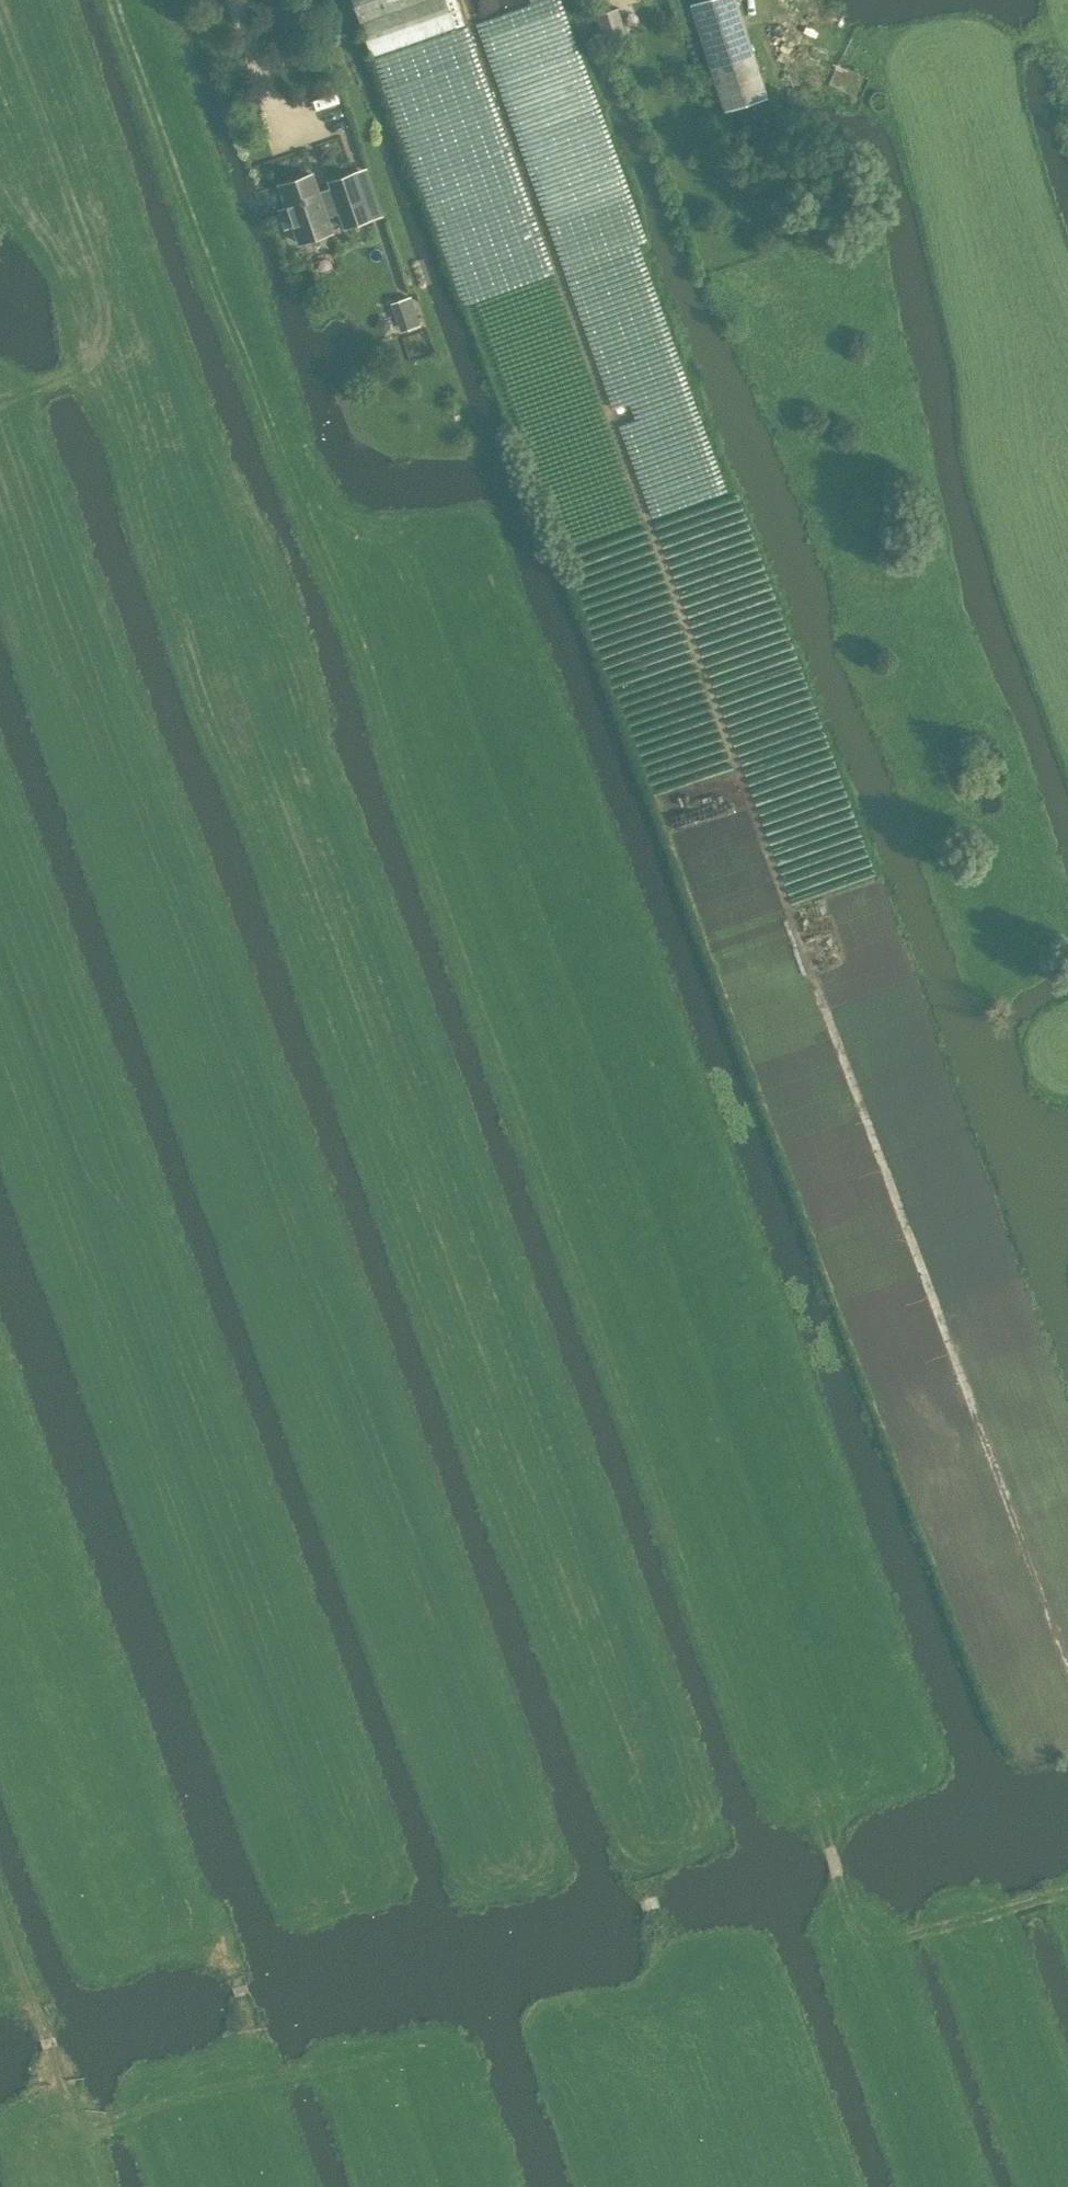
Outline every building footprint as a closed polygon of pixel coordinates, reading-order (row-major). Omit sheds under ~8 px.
[(456,26),(446,0),(353,0),(372,55),(456,26)] [(725,110),(767,97),(736,0),(699,0),(690,3),(725,110)] [(599,19),(607,43),(628,36),(618,7),(597,14),(599,19)] [(287,206),(278,209),(285,228),(293,225),(299,242),(332,231),(325,210),(338,205),(345,227),(370,218),(355,173),(330,181),(333,191),(320,196),(312,173),(280,185),(287,206)]
